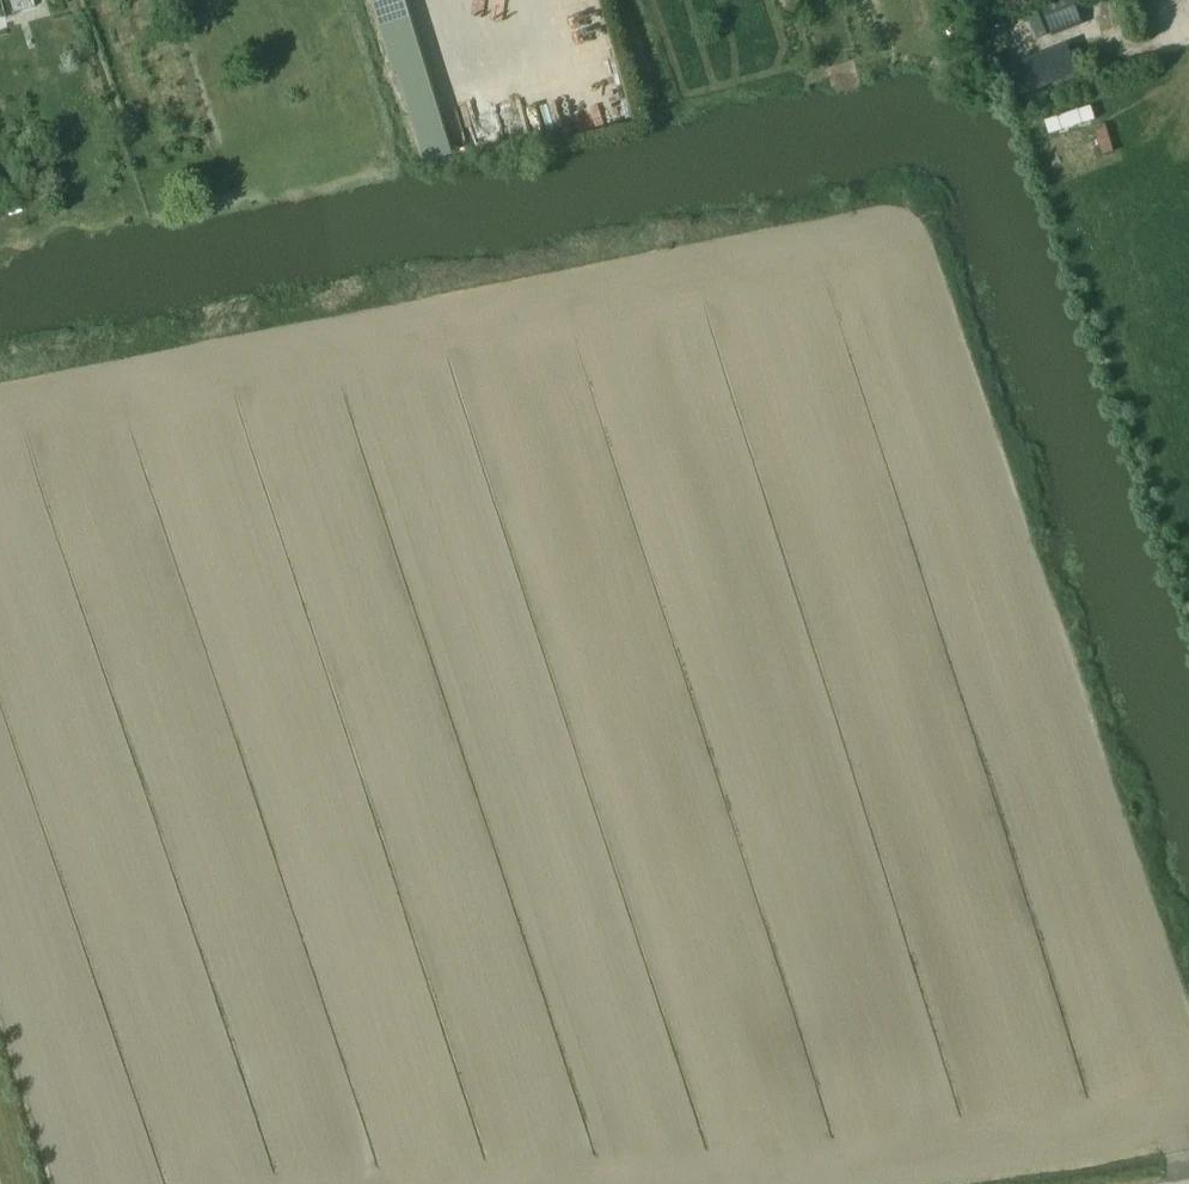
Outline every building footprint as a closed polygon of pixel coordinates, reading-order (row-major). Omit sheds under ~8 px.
[(1076,0),(1038,0),(1052,38),(1085,25),(1076,0)] [(1021,87),(1075,62),(1066,42),(1012,67),(1021,87)]
